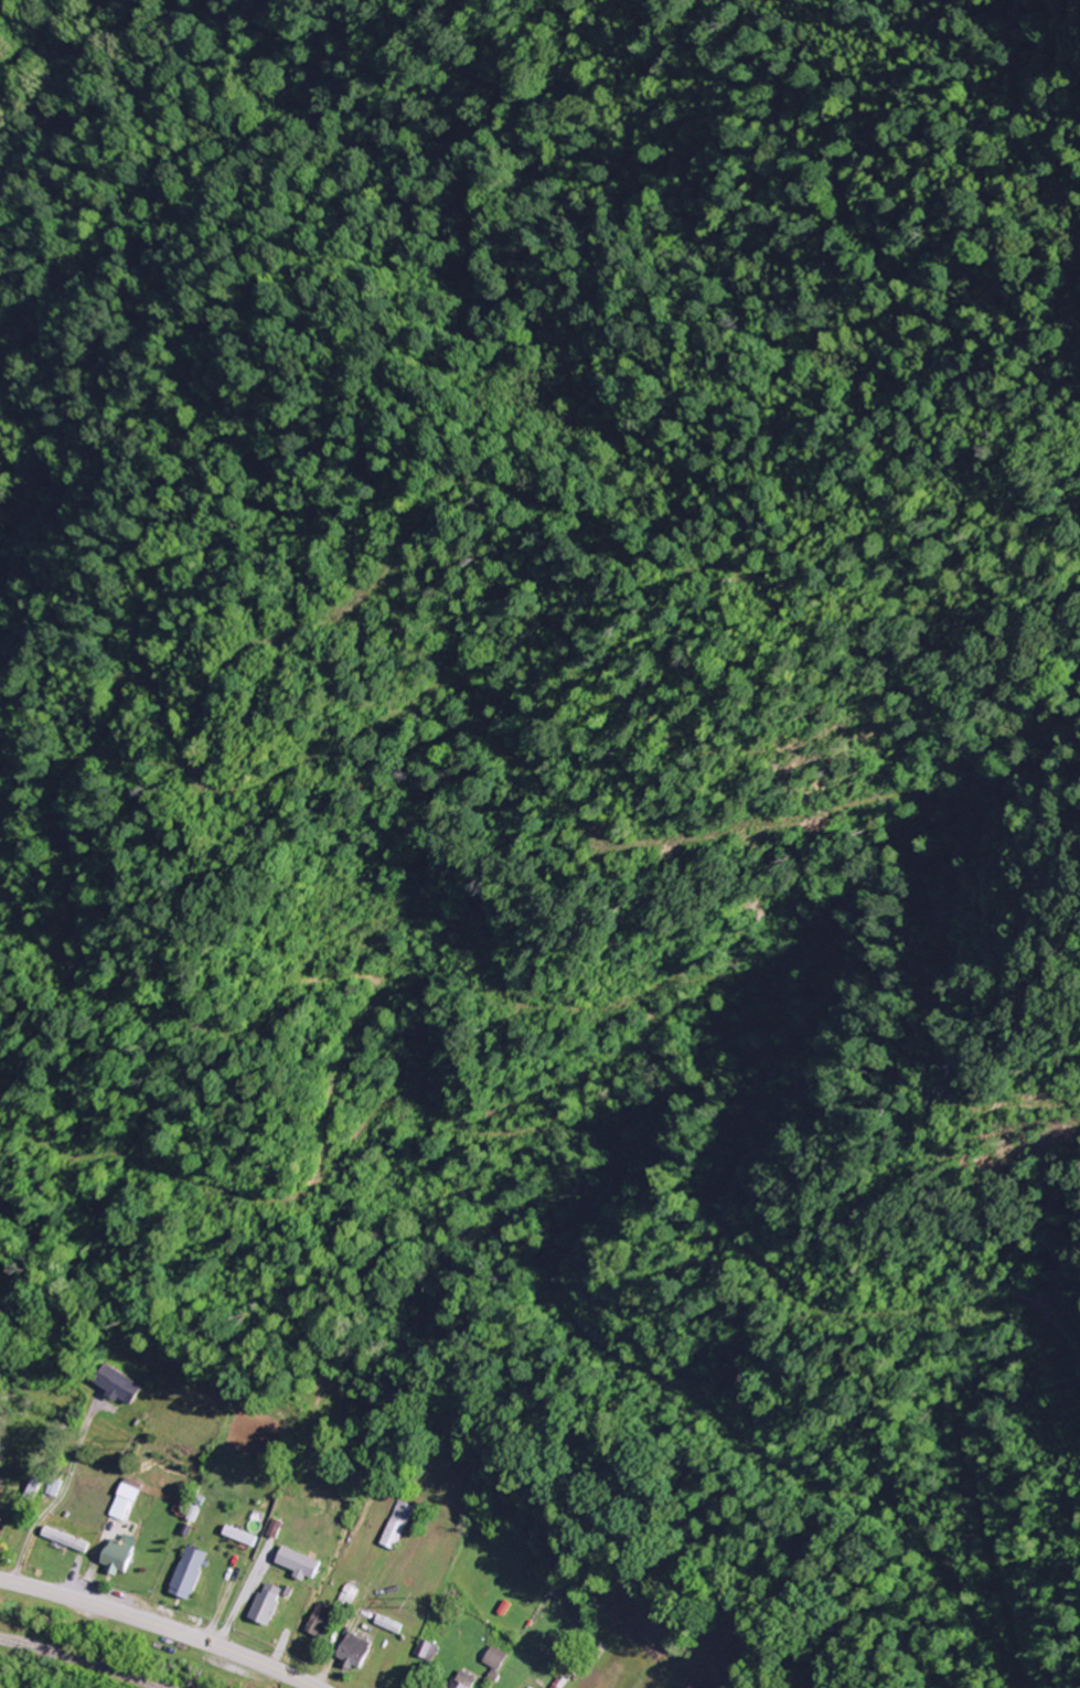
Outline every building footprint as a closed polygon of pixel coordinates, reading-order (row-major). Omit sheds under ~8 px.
[(104,1395),(130,1407),(140,1383),(102,1366),(94,1384),(106,1389),(104,1395)] [(140,1501),(144,1488),(121,1482),(112,1516),(127,1520),(132,1499),(140,1501)] [(411,1505),(395,1500),(380,1546),(396,1551),(411,1505)] [(5,1539),(13,1519),(0,1513),(0,1537),(5,1539)] [(259,1539),(227,1525),(223,1534),(255,1548),(259,1539)] [(126,1541),(116,1537),(106,1565),(130,1574),(143,1539),(128,1534),(126,1541)] [(211,1552),(190,1545),(173,1591),(194,1599),(211,1552)] [(325,1559),(285,1546),(280,1563),(300,1570),(298,1574),(318,1580),(325,1559)] [(274,1624),(285,1587),(268,1582),(265,1592),(260,1591),(252,1618),(274,1624)] [(326,1638),(339,1610),(322,1602),(308,1630),(326,1638)] [(376,1642),(352,1634),(343,1663),(367,1670),(376,1642)] [(435,1661),(441,1644),(421,1638),(416,1655),(435,1661)] [(502,1670),(509,1652),(493,1646),(485,1663),(502,1670)] [(698,1680),(697,1683),(687,1677),(680,1687),(711,1687),(698,1680)]
